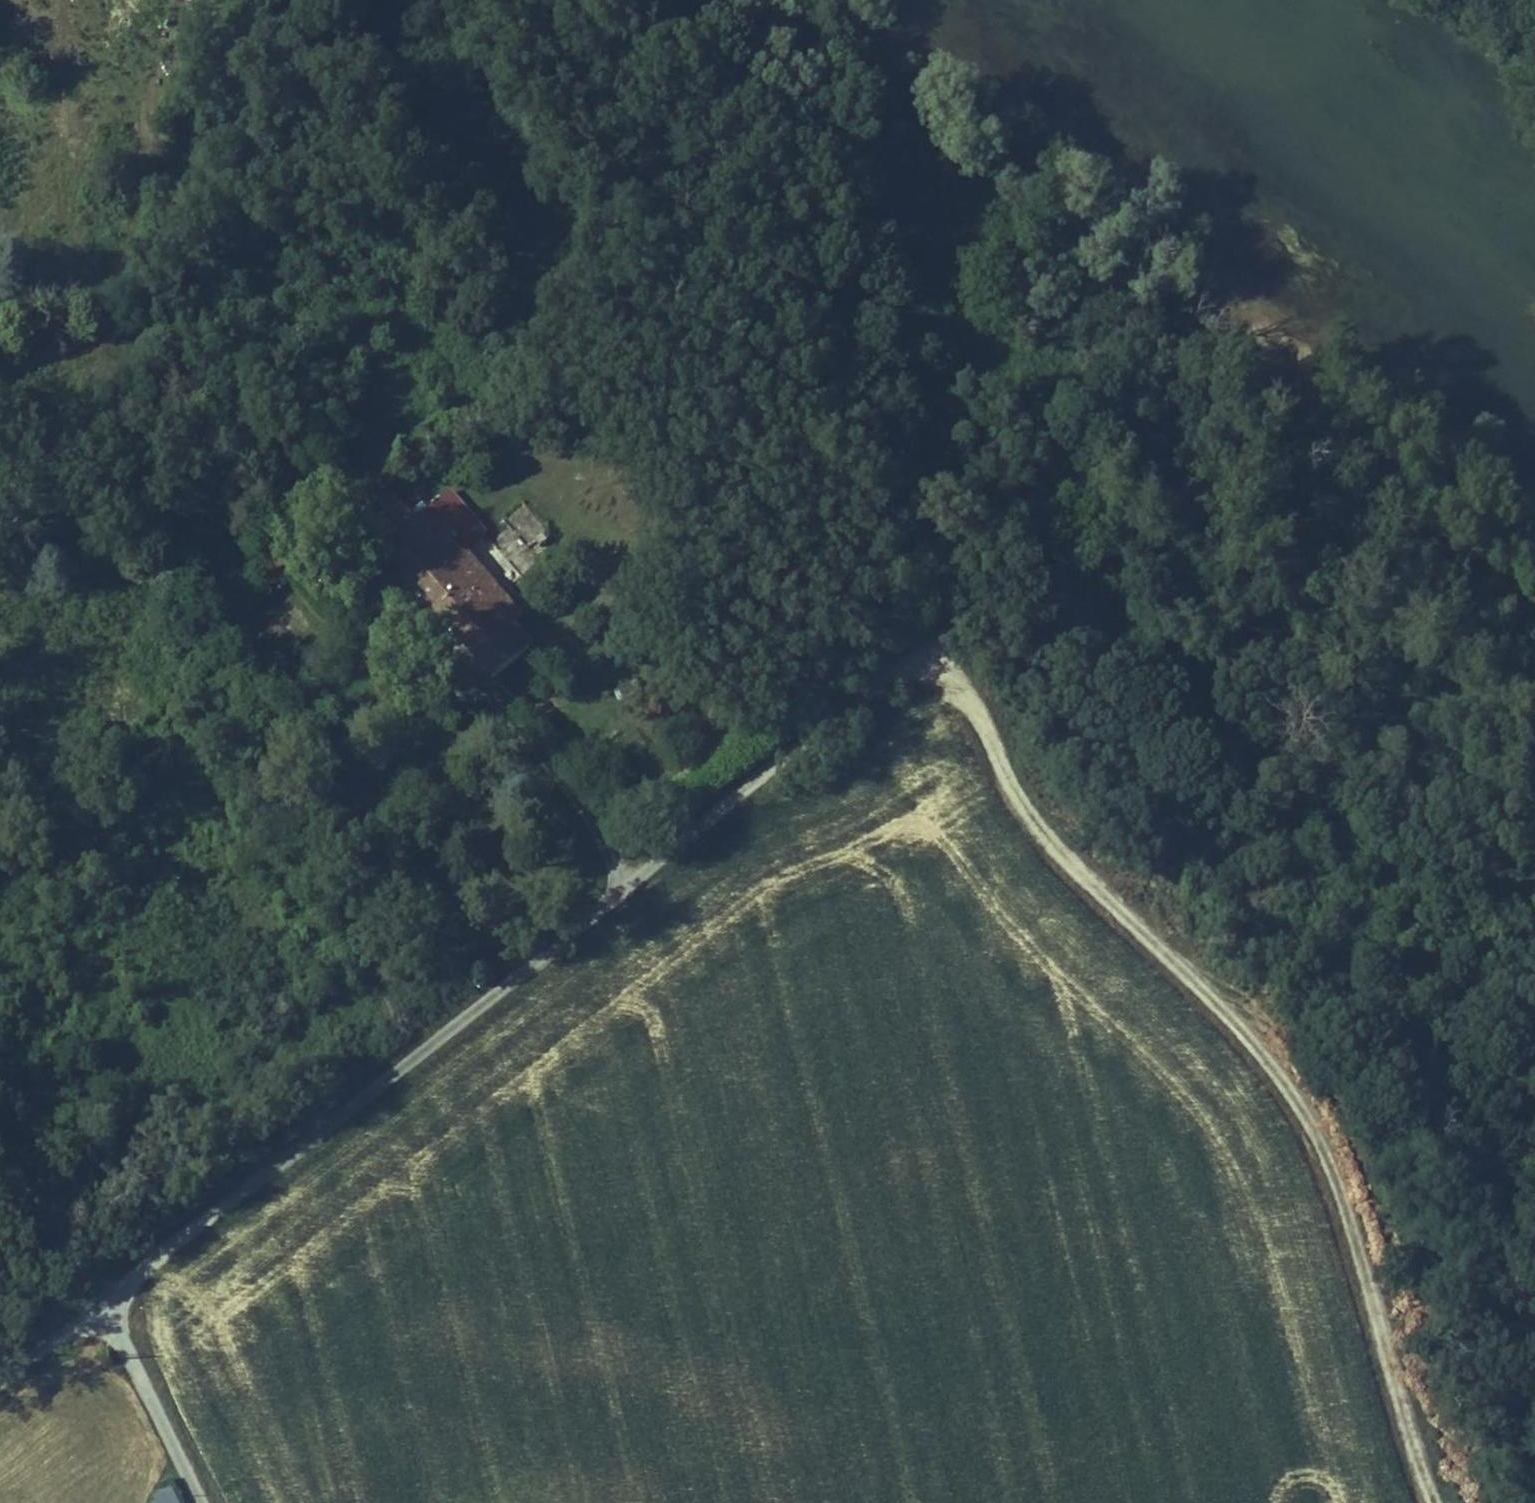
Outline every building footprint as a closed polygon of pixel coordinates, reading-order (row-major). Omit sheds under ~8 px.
[(425,511),(410,493),(366,530),(381,549),(425,511)] [(446,493),(425,511),(456,547),(461,553),(482,536),(446,493)] [(381,549),(412,584),(456,547),(425,511),(381,549)] [(516,618),(456,547),(412,584),(491,678),(528,649),(508,625),(516,618)] [(148,1496),(152,1502),(179,1502),(171,1486),(148,1496)]
